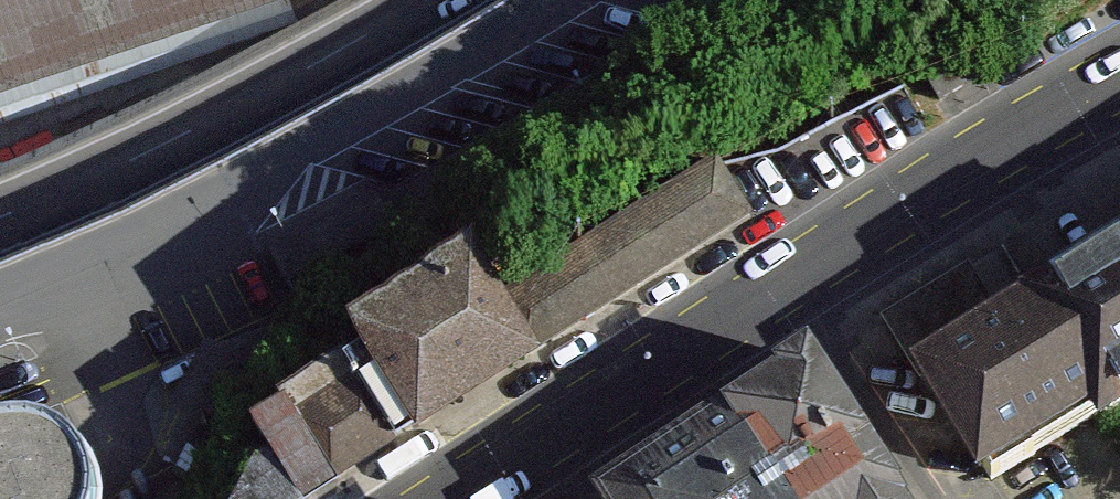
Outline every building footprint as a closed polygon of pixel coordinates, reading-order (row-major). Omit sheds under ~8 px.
[(234,0),(0,0),(0,78),(234,0)] [(500,299),(535,355),(757,209),(719,153),(500,299)] [(990,491),(1119,411),(1119,223),(906,354),(990,491)] [(319,316),(399,441),(535,355),(500,299),(455,229),(319,316)] [(802,347),(565,496),(567,498),(898,498),(802,347)] [(296,498),(303,498),(399,441),(340,350),(241,416),(296,498)] [(85,485),(65,456),(21,445),(0,448),(0,498),(87,498),(85,485)]
